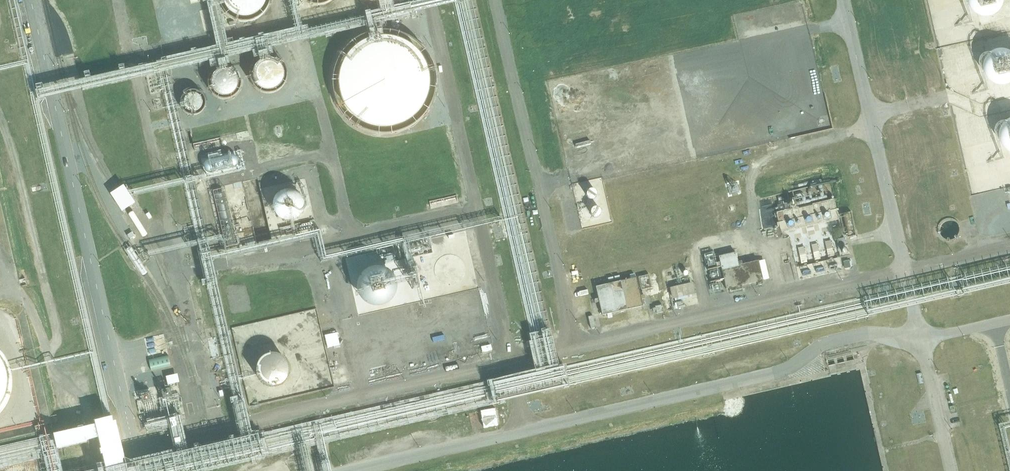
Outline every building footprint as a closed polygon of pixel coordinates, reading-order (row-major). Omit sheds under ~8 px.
[(121,466),(40,98),(38,91),(17,0),(9,0),(23,61),(0,66),(0,70),(24,65),(105,424),(96,426),(96,427),(98,437),(102,437),(109,470),(123,470),(121,466)] [(147,432),(170,427),(172,439),(175,454),(121,466),(123,470),(203,470),(299,449),(304,470),(313,470),(307,444),(317,442),(324,470),(331,470),(324,440),(1009,284),(1009,265),(560,368),(556,352),(553,338),(547,338),(468,0),(436,0),(392,9),(390,0),(376,0),(378,13),(303,30),(296,0),(287,0),(294,29),(297,28),(298,31),(265,39),(264,37),(227,46),(218,6),(224,4),(228,11),(232,14),(236,17),(240,18),(247,18),(252,17),(256,15),(260,12),(263,8),(265,4),(266,0),(208,0),(219,48),(71,83),(73,91),(156,72),(183,179),(128,192),(131,198),(184,185),(198,241),(161,250),(163,255),(198,247),(203,270),(235,425),(239,440),(187,451),(184,436),(180,421),(182,420),(175,383),(168,385),(167,383),(137,392),(147,432)] [(1009,0),(971,0),(971,2),(972,6),(974,9),(976,11),(978,13),(981,16),(984,17),(988,17),(993,17),(996,16),(999,15),(1003,12),(1005,9),(1007,6),(1008,2),(1009,0)] [(1009,51),(1006,51),(1002,51),(998,52),(995,53),(991,56),(989,58),(987,62),(986,65),(985,69),(985,73),(986,76),(988,80),(990,83),(993,86),(996,88),(1000,89),(1003,90),(1008,89),(1009,89),(1009,51)] [(185,108),(187,110),(190,112),(193,112),(196,112),(198,110),(200,108),(202,105),(202,102),(201,99),(199,97),(197,95),(194,94),(191,94),(188,95),(186,97),(184,100),(184,103),(184,106),(185,108)] [(203,161),(206,176),(237,171),(235,155),(203,161)] [(812,204),(828,200),(827,193),(823,194),(822,185),(841,181),(839,178),(822,182),(820,179),(816,178),(793,184),(795,190),(763,197),(766,212),(779,208),(780,211),(798,207),(798,208),(812,205),(812,204)] [(131,198),(128,192),(123,185),(116,190),(111,194),(122,212),(127,208),(135,203),(131,198)] [(596,197),(597,195),(597,194),(596,192),(596,191),(594,190),(593,189),(591,189),(590,190),(588,191),(587,192),(587,194),(587,195),(588,197),(589,198),(590,199),(592,199),(594,199),(595,198),(596,197)] [(781,232),(839,219),(834,199),(828,200),(812,204),(812,205),(798,208),(798,207),(780,211),(777,212),(781,232)] [(600,214),(600,213),(600,211),(600,210),(599,208),(598,207),(597,207),(595,207),(593,207),(592,208),(591,210),(591,211),(591,213),(591,214),(592,216),(594,216),(596,217),(597,216),(599,216),(600,214)] [(847,236),(854,234),(849,213),(842,215),(847,236)] [(844,238),(837,239),(838,247),(846,245),(844,238)] [(830,241),(824,242),(828,257),(834,256),(830,241)] [(811,245),(815,260),(821,259),(817,244),(811,245)] [(803,247),(798,248),(802,263),(807,262),(803,247)] [(705,264),(714,263),(713,251),(704,251),(705,264)] [(758,286),(763,284),(762,281),(763,281),(763,280),(769,279),(765,259),(742,264),(741,261),(738,262),(736,252),(719,256),(726,290),(729,289),(730,292),(742,289),(742,286),(757,282),(758,286)] [(850,261),(844,262),(846,269),(852,267),(851,267),(853,267),(851,262),(850,262),(850,261)] [(675,301),(696,296),(691,280),(688,280),(688,273),(687,271),(686,270),(682,271),(681,269),(675,270),(677,276),(673,278),(674,284),(667,286),(670,299),(674,298),(675,301)] [(649,275),(639,277),(642,290),(652,288),(649,275)] [(636,278),(596,287),(598,299),(594,300),(595,303),(599,302),(602,315),(642,306),(636,278)] [(720,291),(719,283),(710,285),(711,292),(720,291)] [(662,305),(655,306),(655,308),(652,308),(653,312),(656,311),(657,313),(663,312),(662,305)] [(151,344),(155,343),(154,338),(145,341),(147,348),(151,347),(151,344)] [(11,383),(11,378),(10,373),(9,369),(7,365),(4,358),(1,354),(0,353),(0,412),(3,409),(5,405),(7,401),(9,396),(10,392),(11,387),(11,383)] [(290,374),(291,371),(290,368),(289,365),(288,362),(286,359),(283,357),(280,356),(277,354),(274,354),(271,354),(268,355),(265,357),(263,358),(260,361),(259,364),(258,367),(257,370),(258,374),(259,377),(260,380),(262,382),(264,384),(267,386),(270,387),(273,387),(277,387),(280,386),(283,384),(286,382),(288,380),(289,377),(290,374)] [(130,368),(136,367),(134,355),(128,356),(130,368)] [(150,371),(170,367),(168,357),(148,361),(150,371)] [(168,385),(175,383),(179,382),(177,374),(166,377),(167,383),(168,385)] [(481,409),(482,428),(497,426),(495,407),(481,409)] [(1000,425),(1009,470),(1009,443),(1007,429),(1009,428),(1009,423),(1000,425)] [(98,437),(96,427),(0,449),(0,460),(98,437)]
